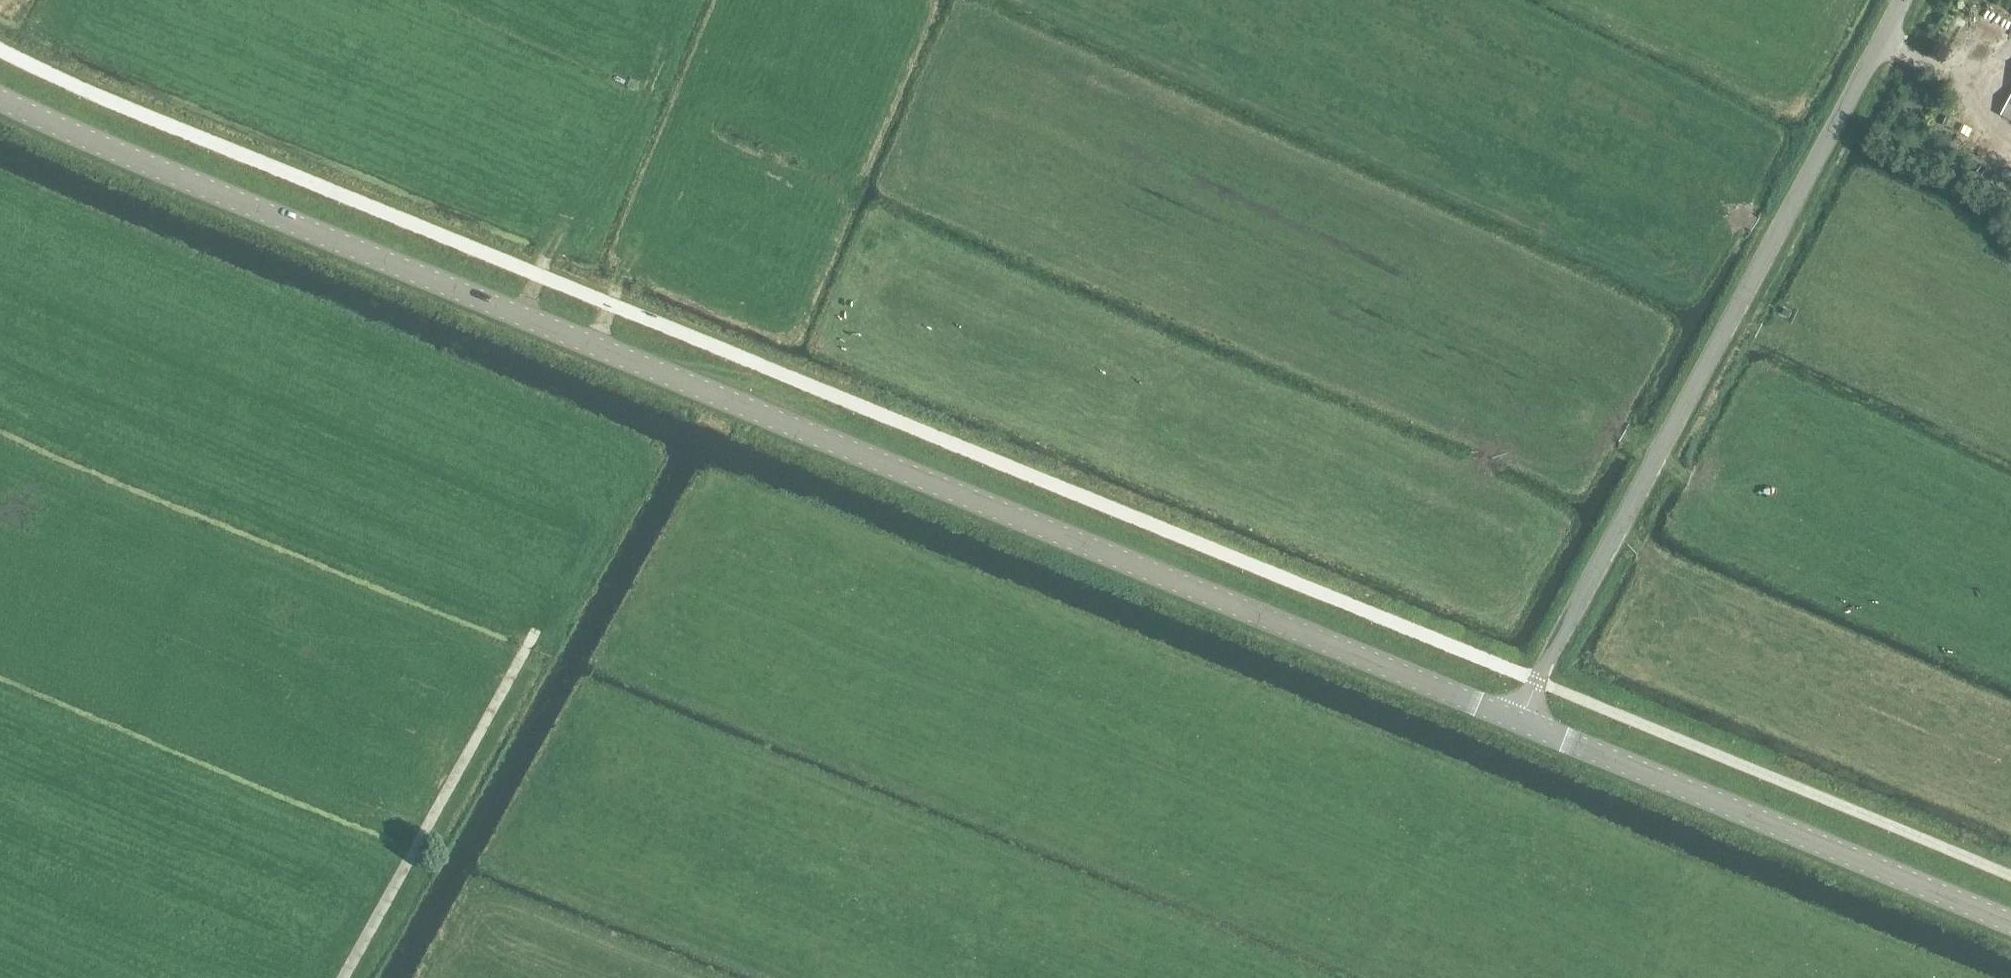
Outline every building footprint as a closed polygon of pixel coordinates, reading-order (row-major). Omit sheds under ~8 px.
[(2001,114),(2010,119),(2010,97),(2001,114)]
